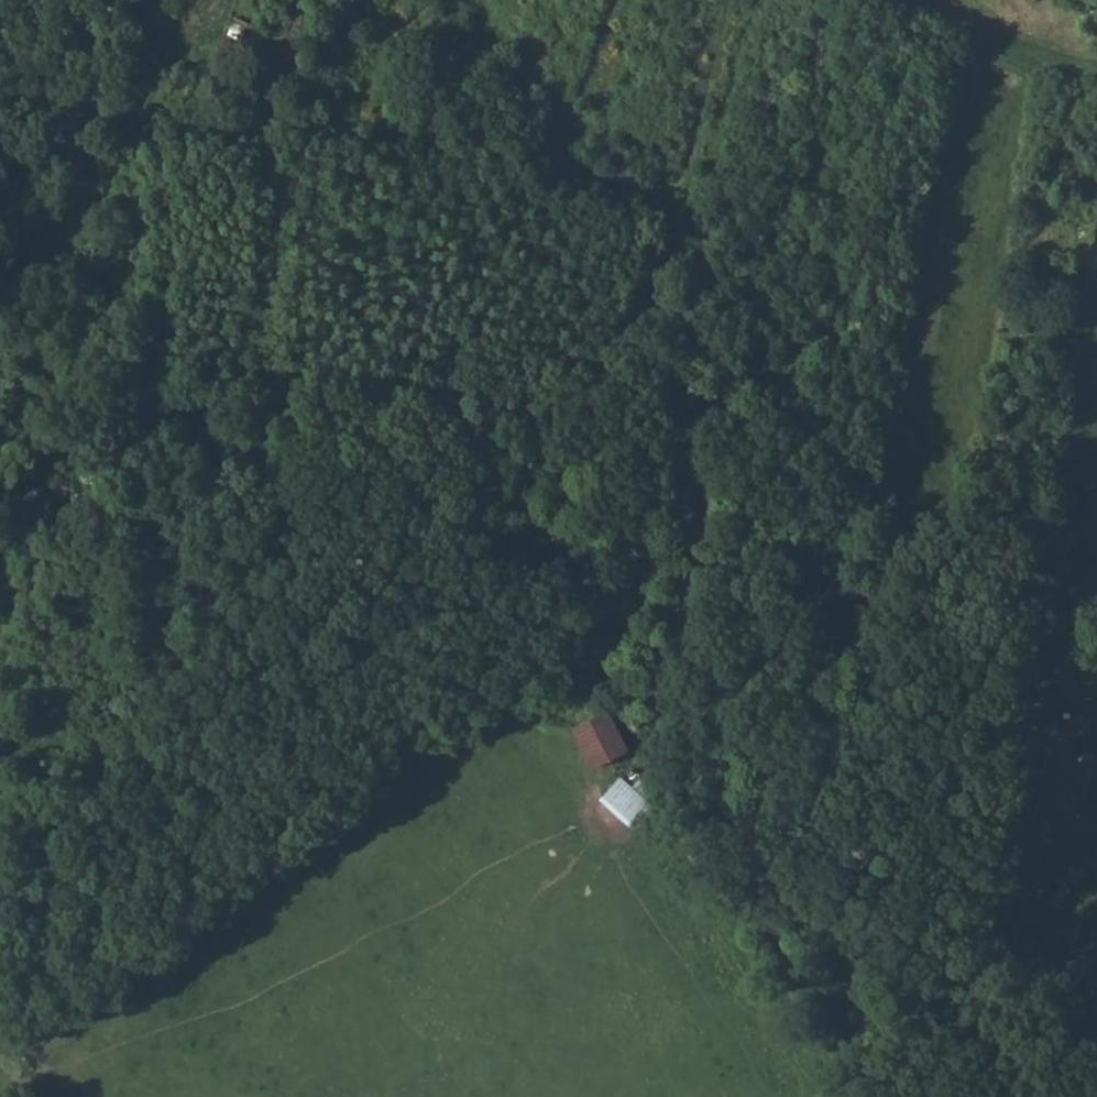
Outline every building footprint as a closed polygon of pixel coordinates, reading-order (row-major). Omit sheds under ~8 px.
[(606,706),(569,726),(591,766),(628,746),(606,706)] [(619,777),(601,799),(638,830),(656,808),(619,777)]
